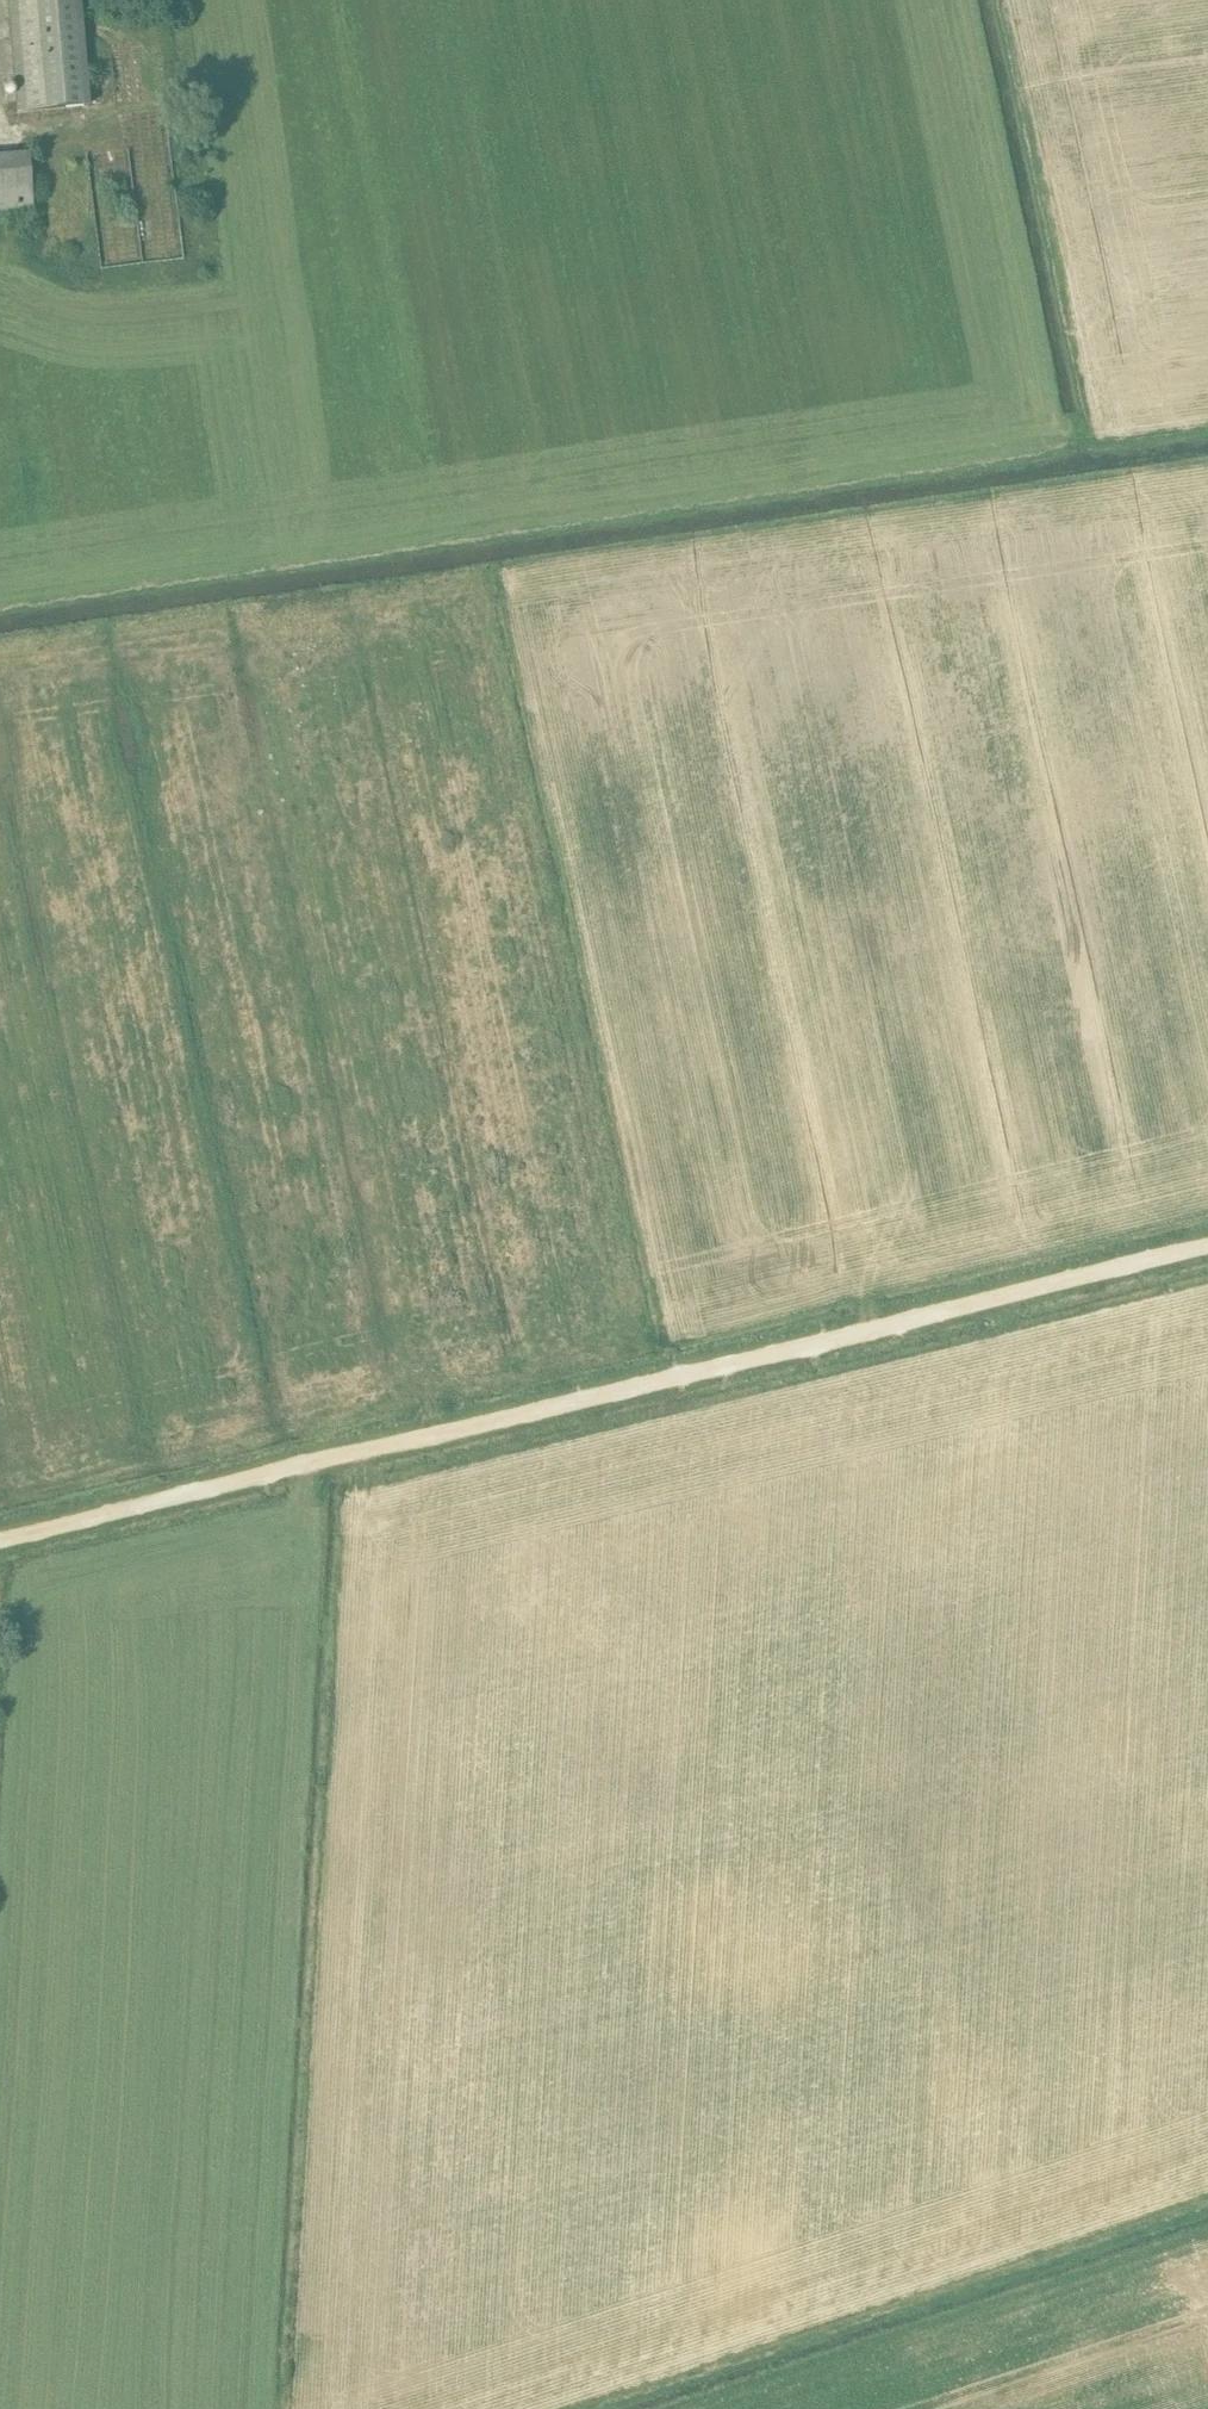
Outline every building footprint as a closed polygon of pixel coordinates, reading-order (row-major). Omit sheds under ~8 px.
[(78,0),(9,0),(19,112),(88,105),(78,0)] [(30,216),(27,155),(0,157),(0,218),(30,216)]
